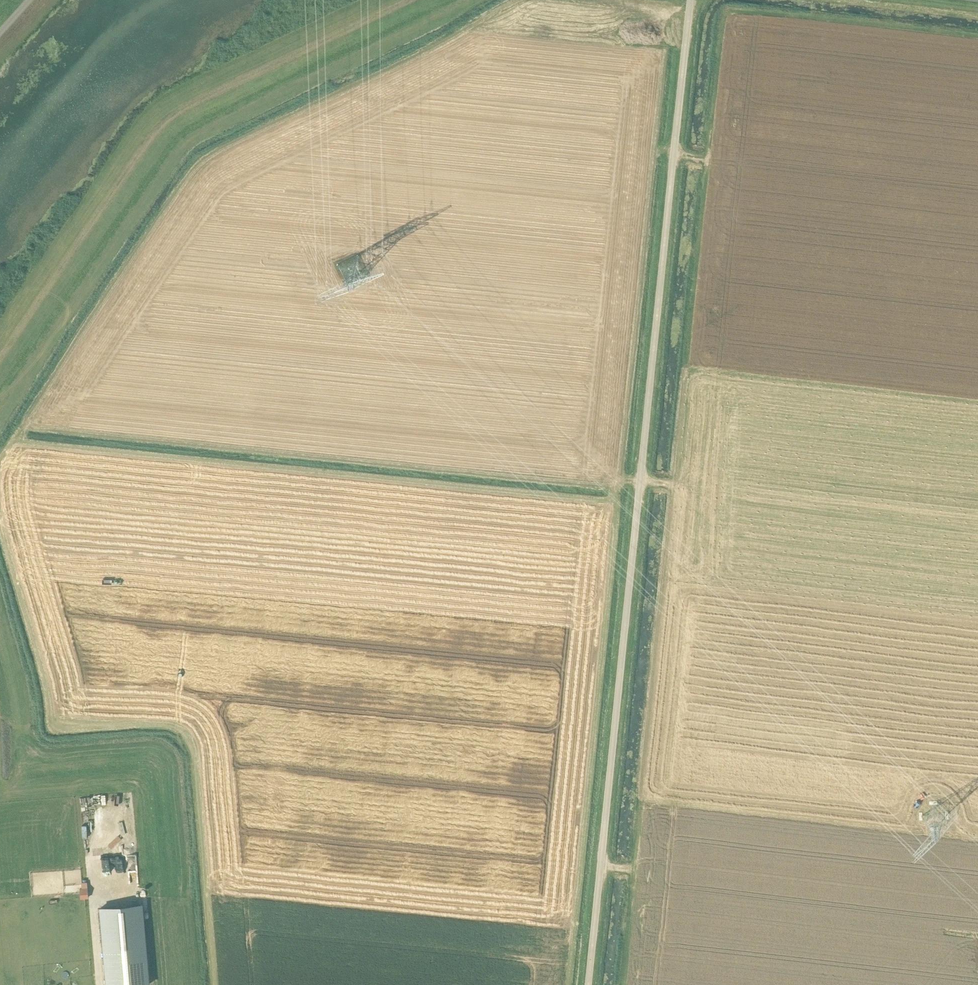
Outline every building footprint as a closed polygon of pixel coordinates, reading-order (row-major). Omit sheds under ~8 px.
[(87,888),(80,888),(81,899),(88,898),(87,888)] [(101,908),(107,984),(146,984),(148,984),(142,904),(101,908)]
